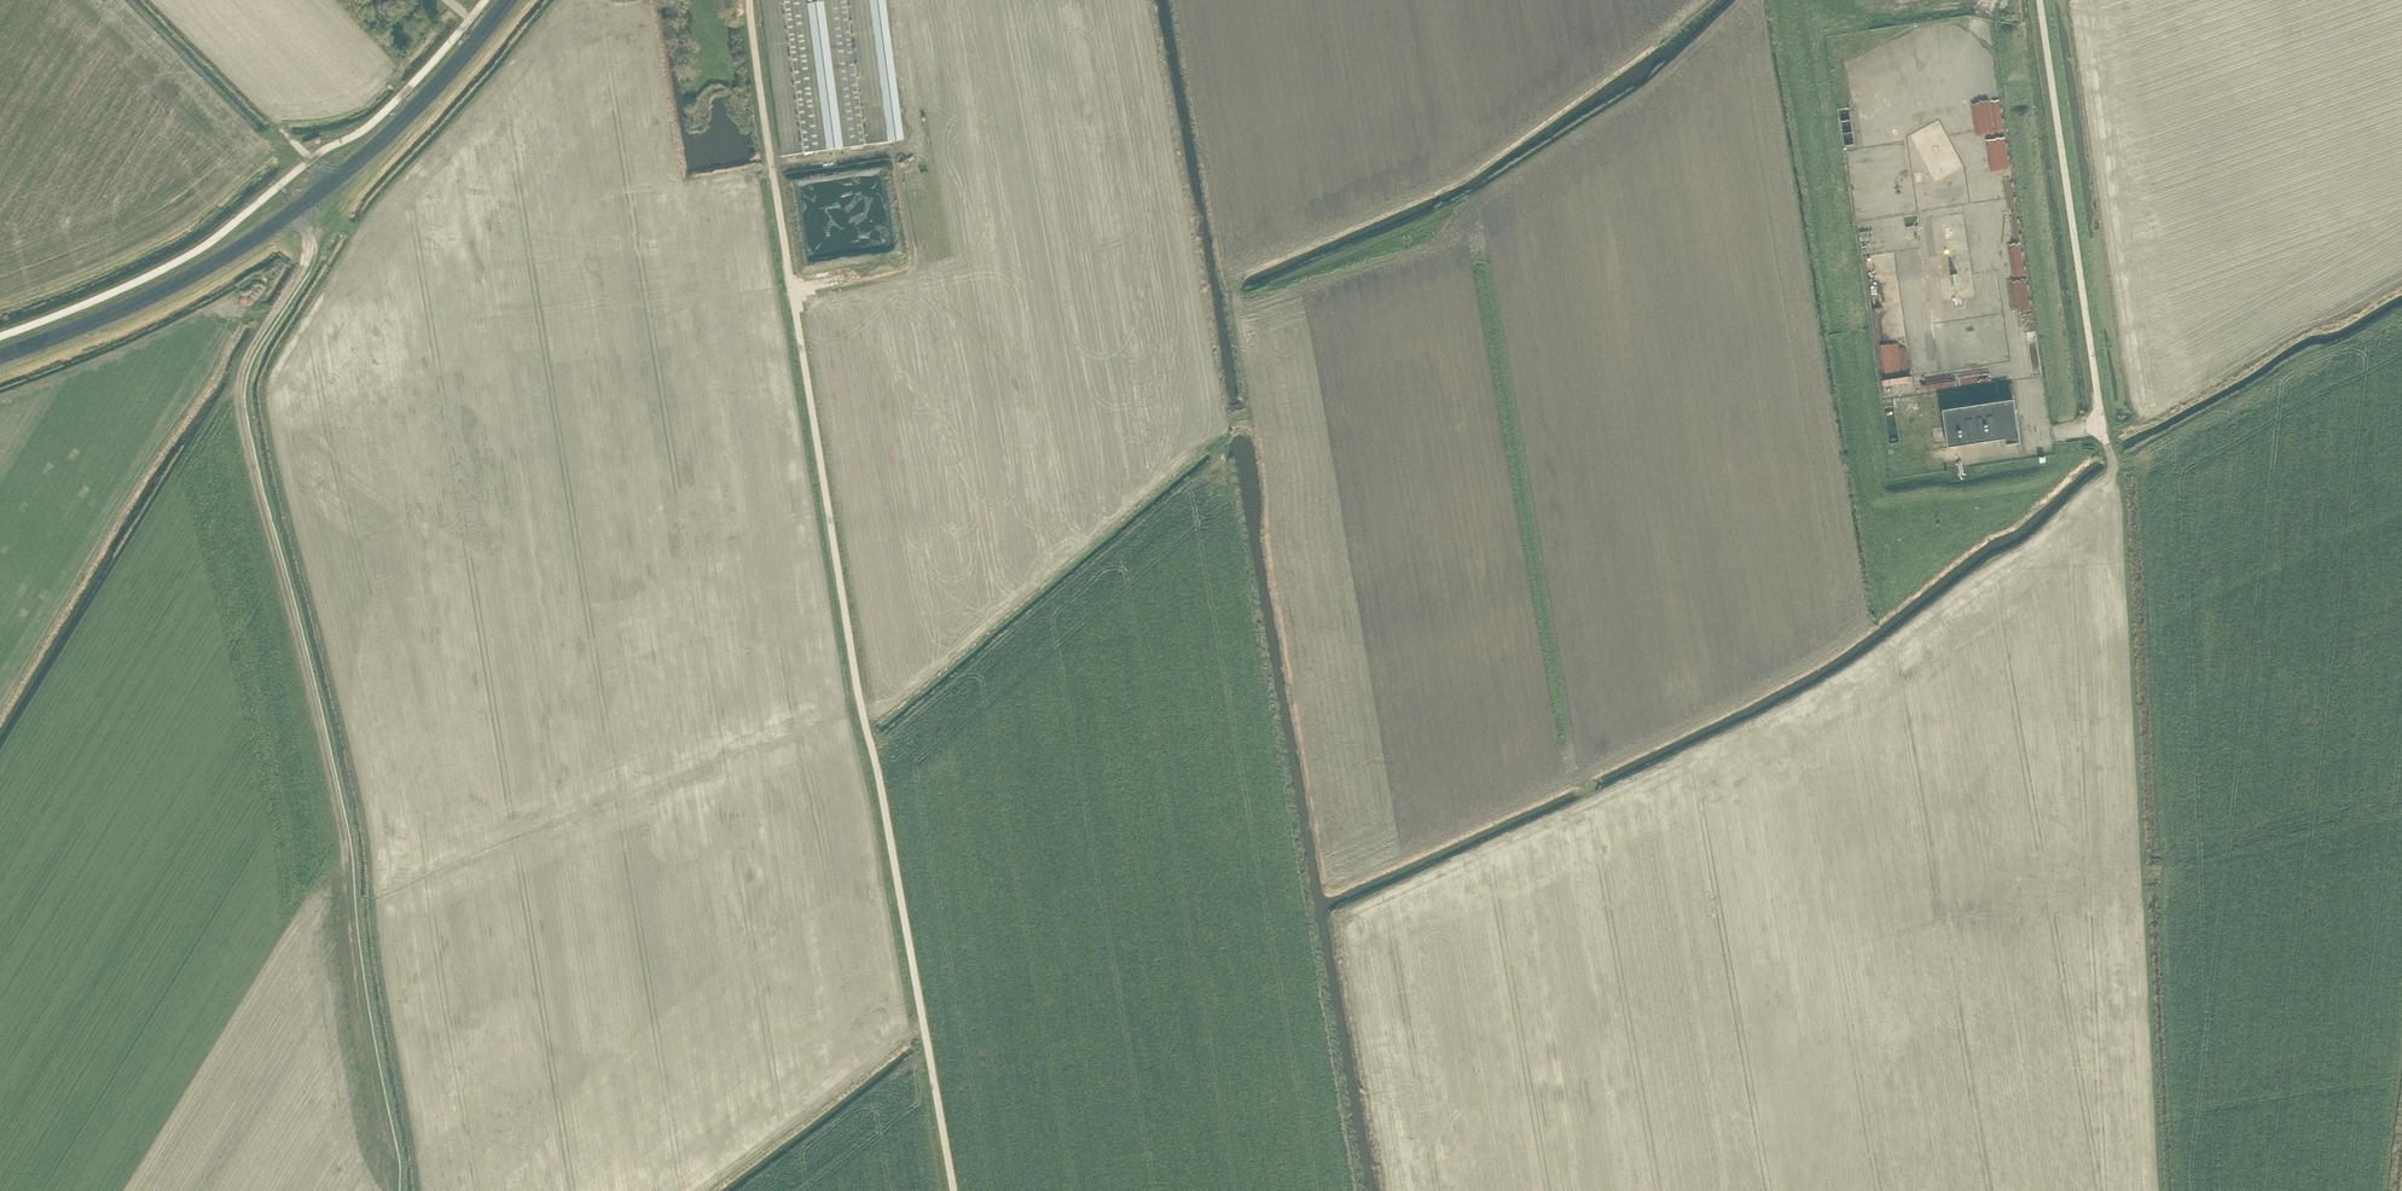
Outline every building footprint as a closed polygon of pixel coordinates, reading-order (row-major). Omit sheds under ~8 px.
[(385,13),(398,0),(371,0),(385,13)] [(782,156),(826,150),(825,138),(807,0),(761,0),(782,156)] [(869,0),(824,0),(842,138),(843,148),(888,142),(887,138),(869,0)] [(2016,292),(2016,309),(2031,309),(2030,292),(2016,292)] [(1891,324),(1894,335),(1906,332),(1903,321),(1891,324)] [(1883,351),(1899,348),(1898,341),(1882,344),(1883,351)] [(1911,377),(1882,381),(1882,387),(1912,382),(1911,377)] [(2013,400),(1941,411),(1947,448),(2004,440),(2005,446),(2019,444),(2013,400)]
